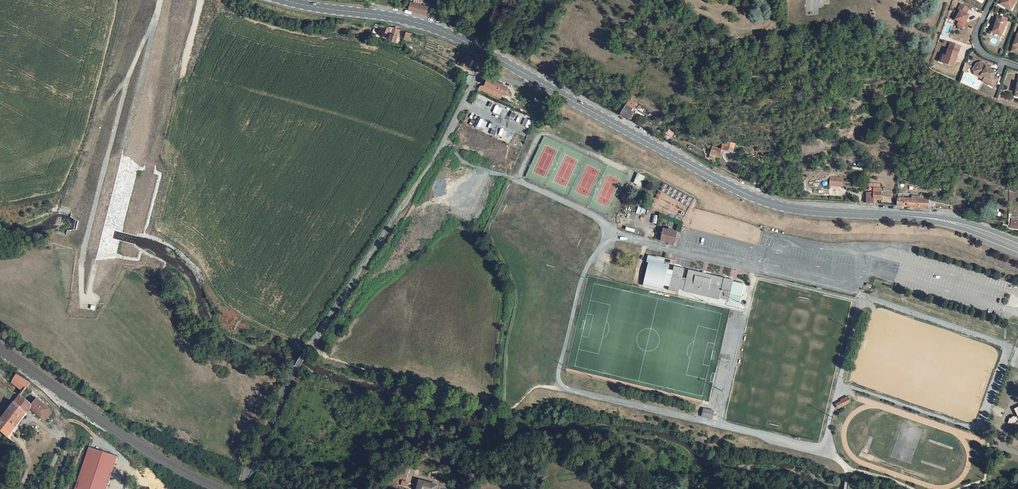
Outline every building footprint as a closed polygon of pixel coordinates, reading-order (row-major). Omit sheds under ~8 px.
[(413,4),(411,3),(408,10),(420,13),(425,15),(427,7),(420,5),(413,4)] [(969,8),(961,4),(958,10),(960,11),(955,20),(959,22),(957,25),(959,29),(965,27),(964,24),(966,21),(969,15),(966,14),(969,8)] [(1005,17),(997,15),(994,23),(995,23),(992,32),(1002,35),(1005,26),(1002,25),(1005,17)] [(400,29),(393,27),(389,40),(395,42),(400,29)] [(406,40),(409,41),(412,34),(406,32),(403,41),(405,41),(406,40)] [(960,46),(950,43),(945,57),(943,63),(953,67),(960,46)] [(463,53),(458,64),(466,68),(467,66),(473,69),(474,67),(478,69),(482,64),(477,61),(472,58),(471,57),(467,55),(463,53)] [(975,74),(984,80),(985,78),(977,73),(976,69),(978,65),(982,64),(990,69),(991,67),(991,66),(991,65),(989,64),(987,64),(982,62),(976,63),(975,66),(973,69),(975,74)] [(984,80),(983,81),(993,87),(998,79),(994,77),(995,74),(995,72),(990,69),(982,64),(978,65),(976,69),(977,73),(985,78),(984,80)] [(508,87),(488,78),(485,85),(494,89),(505,94),(508,87)] [(492,95),(494,89),(485,85),(480,86),(478,89),(492,95)] [(483,106),(485,99),(478,97),(476,104),(483,106)] [(631,120),(634,114),(632,112),(633,109),(637,103),(630,99),(626,105),(621,114),(631,120)] [(521,124),(528,127),(531,120),(525,117),(521,124)] [(733,152),(735,144),(728,143),(727,145),(723,145),(722,150),(733,152)] [(639,187),(644,176),(638,174),(636,179),(635,179),(633,183),(636,185),(636,186),(639,187)] [(487,201),(496,181),(488,178),(479,198),(487,201)] [(830,178),(830,186),(843,187),(843,179),(830,178)] [(867,196),(867,203),(876,203),(876,200),(881,200),(881,198),(881,193),(881,188),(874,188),(874,193),(869,193),(869,196),(867,196)] [(898,195),(898,198),(897,206),(911,207),(911,199),(904,198),(904,195),(898,195)] [(929,197),(925,197),(920,196),(920,199),(911,199),(911,207),(928,208),(929,197)] [(477,201),(471,215),(478,219),(484,205),(477,201)] [(674,245),(678,232),(673,231),(674,230),(669,229),(668,230),(663,229),(661,241),(660,242),(674,245)] [(688,270),(686,279),(682,278),(684,269),(674,266),(672,273),(667,272),(668,267),(663,266),(664,258),(658,257),(658,258),(648,255),(646,262),(648,263),(643,285),(663,289),(663,286),(669,287),(668,290),(679,293),(679,289),(729,301),(740,303),(745,284),(737,283),(736,286),(733,285),(733,282),(734,280),(688,270)] [(14,379),(0,371),(0,376),(3,377),(11,382),(14,379)] [(11,382),(23,392),(30,383),(18,374),(14,379),(11,382)] [(14,402),(26,413),(30,409),(31,404),(20,394),(18,397),(14,402)] [(41,418),(48,410),(46,408),(38,400),(36,398),(31,404),(30,409),(41,418)] [(41,398),(38,400),(46,408),(48,406),(49,405),(41,398)] [(7,438),(26,413),(14,402),(0,420),(0,431),(7,438)] [(48,410),(41,418),(48,424),(51,421),(47,418),(52,413),(48,410)] [(712,419),(714,411),(706,410),(704,417),(712,419)] [(86,445),(73,488),(105,488),(115,454),(86,445)] [(419,481),(417,488),(437,488),(438,486),(419,481)]
